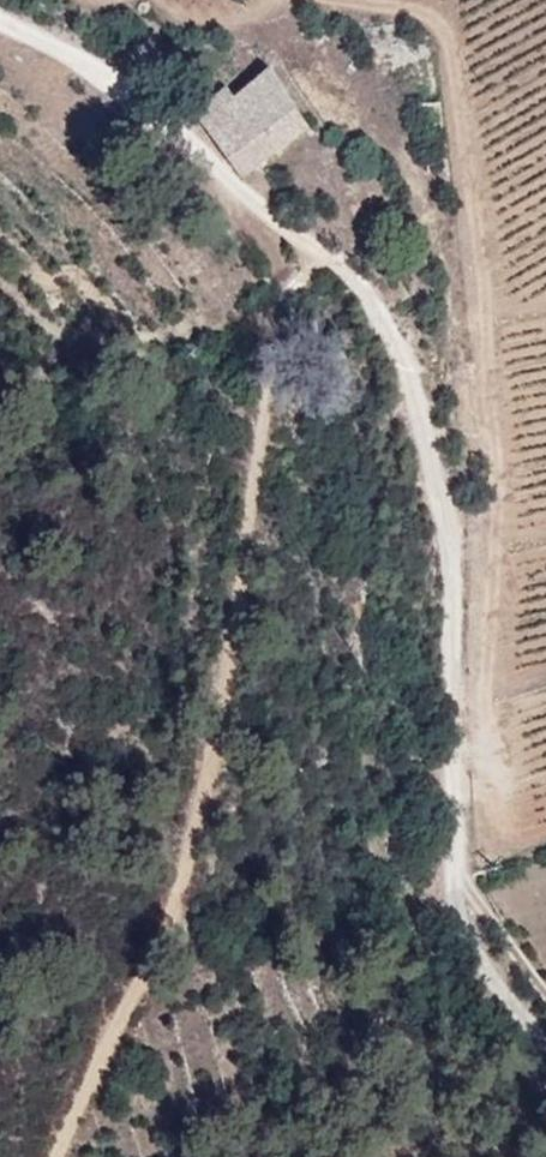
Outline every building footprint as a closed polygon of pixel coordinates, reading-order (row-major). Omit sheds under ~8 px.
[(260,52),(201,109),(251,179),(307,121),(260,52)]
